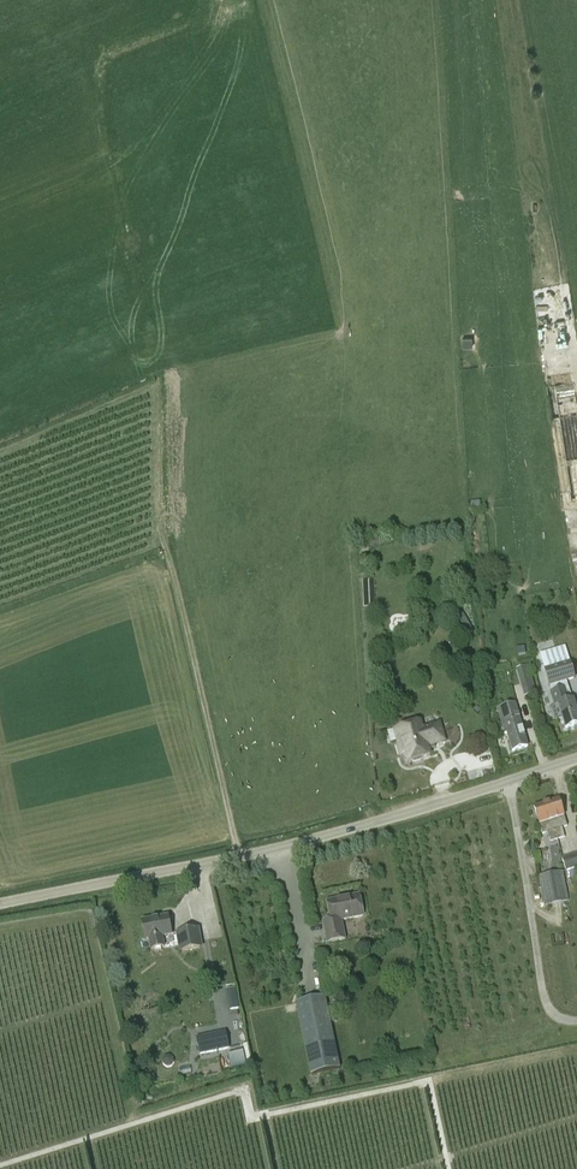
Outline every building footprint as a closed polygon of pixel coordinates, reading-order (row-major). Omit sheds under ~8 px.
[(567,358),(551,359),(552,373),(568,372),(567,358)] [(568,491),(561,492),(563,509),(573,508),(572,500),(576,499),(576,375),(576,371),(555,373),(568,491)] [(576,544),(576,536),(567,537),(568,545),(576,544)] [(557,706),(560,713),(565,730),(576,727),(576,713),(573,700),(571,701),(564,682),(575,679),(565,646),(539,654),(550,692),(549,692),(554,707),(557,706)] [(526,654),(524,647),(517,648),(519,656),(526,654)] [(522,690),(534,687),(528,666),(516,669),(522,690)] [(516,705),(496,711),(503,735),(507,734),(512,753),(528,748),(522,730),(523,729),(516,705)] [(421,759),(430,756),(427,747),(444,742),(442,734),(439,724),(422,729),(420,723),(394,730),(400,754),(405,753),(406,755),(408,762),(411,761),(414,763),(420,761),(421,759)] [(558,800),(546,804),(558,840),(565,838),(562,829),(567,827),(564,818),(558,800)] [(546,804),(533,808),(539,826),(542,835),(547,834),(550,843),(558,840),(546,804)] [(561,859),(565,873),(566,873),(573,870),(576,869),(576,854),(561,859)] [(562,872),(538,876),(544,905),(568,901),(562,872)] [(363,917),(358,897),(328,903),(332,921),(324,923),(328,943),(344,940),(340,921),(363,917)] [(163,938),(171,937),(168,917),(142,922),(145,941),(148,941),(150,952),(165,949),(163,938)] [(183,952),(200,949),(197,931),(180,934),(183,952)] [(229,1010),(236,1009),(234,1000),(237,999),(234,987),(220,991),(223,1003),(227,1002),(229,1010)] [(325,997),(296,1003),(312,1075),(340,1069),(325,997)] [(334,1007),(327,1008),(330,1022),(337,1021),(334,1007)] [(199,1055),(228,1049),(225,1032),(196,1037),(199,1055)] [(242,1050),(227,1054),(231,1069),(246,1064),(242,1050)]
